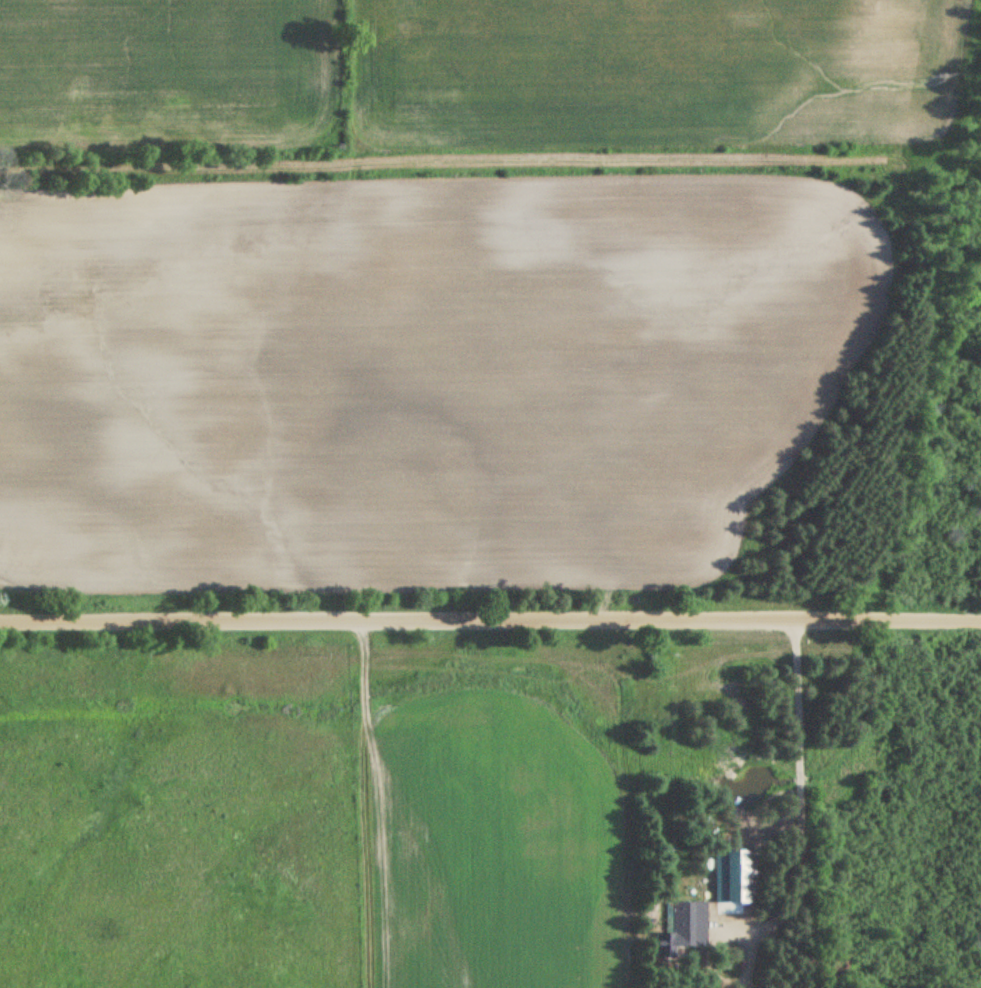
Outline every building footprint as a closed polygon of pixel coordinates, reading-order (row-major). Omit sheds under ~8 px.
[(698,902),(674,902),(674,933),(657,933),(657,958),(677,958),(677,946),(698,946),(698,902)]
